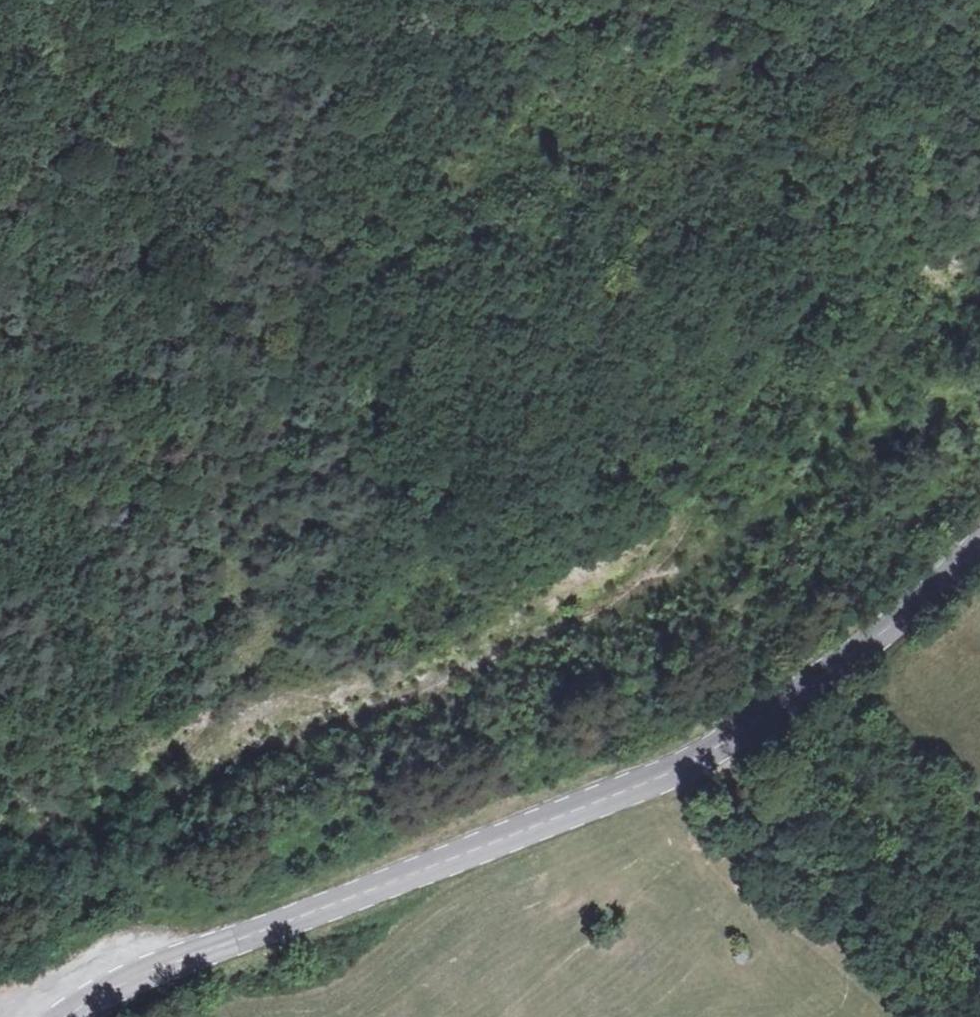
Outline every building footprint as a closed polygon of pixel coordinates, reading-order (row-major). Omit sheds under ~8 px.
[(62,962),(79,956),(75,944),(57,951),(62,962)]
